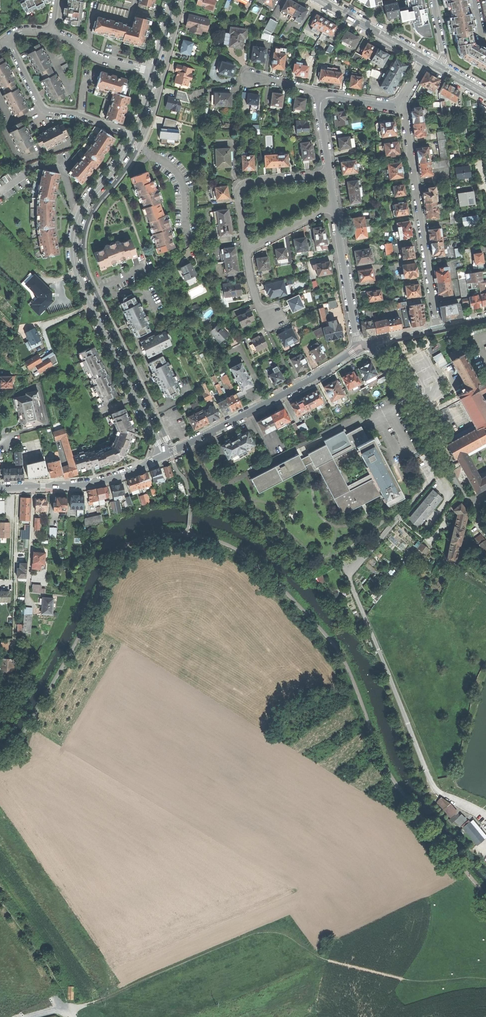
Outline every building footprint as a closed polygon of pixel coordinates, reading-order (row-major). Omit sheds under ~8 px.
[(24,11),(28,9),(29,12),(37,9),(38,11),(41,9),(40,6),(44,4),(48,2),(47,0),(24,0),(20,2),(24,11)] [(73,0),(71,0),(69,0),(68,4),(70,5),(69,8),(68,8),(65,8),(65,10),(65,12),(67,12),(67,16),(66,21),(69,22),(69,25),(79,26),(80,22),(81,22),(82,12),(81,12),(82,9),(83,9),(84,3),(82,2),(82,0),(73,0)] [(138,7),(144,9),(145,5),(150,6),(149,8),(155,10),(156,4),(154,4),(155,0),(140,0),(138,7)] [(197,4),(205,7),(204,8),(211,10),(213,2),(216,3),(216,0),(198,0),(197,4)] [(293,14),(298,4),(293,2),(289,0),(288,0),(286,3),(285,3),(284,6),(284,7),(282,10),(287,13),(288,11),(293,14)] [(408,0),(405,1),(406,7),(398,9),(400,16),(401,22),(408,20),(409,24),(410,24),(412,23),(413,27),(415,30),(416,32),(418,34),(420,35),(430,33),(431,33),(429,25),(428,25),(428,24),(429,24),(427,13),(426,13),(424,5),(425,5),(424,0),(408,0)] [(443,1),(444,3),(444,4),(443,4),(444,8),(447,7),(448,8),(449,13),(467,10),(465,4),(471,2),(470,0),(442,0),(443,1)] [(98,9),(128,17),(129,11),(99,3),(98,9)] [(392,18),(400,16),(398,9),(397,3),(385,6),(388,19),(392,18)] [(295,21),(300,23),(308,10),(303,7),(298,4),(293,14),(291,17),(295,20),(295,21)] [(468,17),(467,10),(449,13),(450,19),(450,21),(447,21),(447,25),(448,25),(448,27),(449,29),(448,29),(449,32),(453,31),(455,32),(456,39),(457,39),(458,45),(472,42),(471,39),(472,39),(470,28),(476,27),(474,16),(468,17)] [(140,47),(144,48),(146,43),(144,43),(146,36),(147,30),(149,24),(151,25),(152,19),(147,18),(146,20),(142,18),(143,15),(136,14),(133,28),(126,27),(127,24),(98,17),(95,32),(109,35),(123,39),(123,41),(124,41),(130,43),(140,45),(140,47)] [(210,20),(189,15),(188,21),(186,26),(191,28),(190,31),(201,34),(202,31),(207,32),(210,20)] [(317,15),(311,25),(323,32),(323,31),(329,21),(322,18),(317,15)] [(270,18),(263,32),(270,34),(270,35),(277,22),(270,18)] [(334,24),(329,21),(323,31),(331,35),(336,26),(334,24)] [(236,47),(235,48),(239,48),(242,49),(244,38),(246,38),(247,30),(231,28),(231,33),(232,33),(230,46),(236,47)] [(352,34),(347,32),(342,39),(343,40),(342,41),(348,45),(349,43),(354,46),(358,38),(352,34)] [(194,42),(183,40),(182,44),(181,46),(181,48),(181,49),(180,53),(190,55),(194,42)] [(472,42),(458,45),(457,45),(459,53),(461,53),(461,56),(466,59),(465,60),(469,62),(469,61),(472,63),(476,64),(475,66),(479,68),(480,67),(485,69),(485,51),(474,44),(473,42),(472,42)] [(365,48),(364,47),(362,50),(364,51),(363,52),(369,56),(368,58),(372,60),(378,49),(371,45),(368,43),(365,48)] [(326,52),(331,53),(335,46),(331,44),(326,52)] [(32,53),(29,54),(33,62),(35,65),(34,66),(38,74),(41,73),(43,76),(52,71),(50,67),(52,67),(47,57),(46,58),(45,55),(45,54),(42,48),(41,49),(39,45),(30,49),(32,53)] [(257,62),(264,63),(265,58),(266,58),(266,54),(266,48),(253,47),(252,61),(257,62)] [(280,49),(276,49),(275,53),(274,53),(272,68),(277,69),(284,70),(286,49),(280,48),(280,49)] [(383,52),(378,49),(372,60),(371,60),(382,67),(384,63),(385,63),(386,60),(388,55),(383,52)] [(359,63),(363,56),(356,52),(352,58),(353,60),(359,63)] [(6,90),(14,86),(15,85),(13,81),(15,80),(12,75),(11,75),(10,72),(8,68),(9,68),(6,62),(4,63),(2,58),(0,59),(0,84),(2,88),(4,86),(6,90)] [(396,59),(387,75),(398,81),(406,67),(406,65),(401,62),(396,59)] [(221,67),(219,73),(232,76),(233,72),(235,66),(230,65),(231,62),(227,61),(226,63),(220,62),(219,67),(221,67)] [(300,76),(307,77),(309,67),(302,66),(303,63),(297,62),(296,65),(295,64),(293,72),(297,73),(296,75),(300,76)] [(187,68),(187,67),(184,66),(184,67),(177,65),(175,72),(178,72),(181,73),(180,76),(177,75),(175,83),(187,86),(189,80),(191,80),(192,75),(190,75),(191,69),(187,68)] [(325,81),(330,82),(333,68),(328,68),(327,70),(321,69),(321,72),(319,72),(319,75),(320,75),(319,80),(320,80),(320,82),(324,82),(324,81),(325,81)] [(342,79),(343,79),(344,76),(342,76),(343,73),(337,72),(337,69),(333,68),(330,82),(334,83),(336,83),(336,84),(340,85),(340,84),(341,84),(342,79)] [(371,75),(380,79),(383,72),(373,68),(371,75)] [(54,75),(52,71),(43,76),(44,80),(42,81),(46,89),(47,89),(49,92),(48,93),(52,101),(56,99),(57,102),(66,98),(64,93),(65,93),(62,87),(61,87),(60,84),(56,75),(54,75)] [(117,123),(122,124),(124,120),(122,119),(124,115),(125,112),(123,111),(124,109),(126,108),(128,102),(129,102),(130,98),(129,97),(131,89),(125,88),(128,80),(123,79),(123,80),(119,79),(118,79),(117,78),(116,78),(115,78),(114,79),(113,79),(112,79),(113,77),(105,75),(106,73),(101,72),(99,77),(98,76),(97,79),(98,80),(97,86),(100,87),(99,88),(96,87),(94,95),(105,98),(100,116),(101,118),(107,120),(108,116),(110,117),(109,120),(115,122),(114,123),(117,124),(117,123)] [(435,87),(440,90),(444,82),(433,76),(426,72),(420,84),(428,89),(427,91),(431,93),(432,91),(433,91),(435,87)] [(361,88),(362,77),(356,76),(357,74),(352,73),(350,87),(356,88),(361,88)] [(388,91),(392,93),(394,90),(395,90),(396,89),(396,88),(396,86),(398,81),(387,75),(384,73),(382,76),(385,78),(380,86),(385,89),(384,89),(388,91)] [(440,90),(439,93),(455,102),(459,91),(450,86),(444,82),(440,90)] [(16,114),(18,117),(28,112),(26,108),(27,107),(24,102),(22,99),(20,95),(21,95),(18,89),(17,90),(14,86),(6,90),(8,94),(4,95),(8,103),(10,107),(14,115),(16,114)] [(187,92),(189,100),(198,98),(197,95),(204,93),(205,88),(195,91),(195,90),(187,92)] [(186,93),(178,90),(175,99),(169,97),(167,102),(166,108),(171,109),(171,110),(179,112),(181,105),(180,100),(190,103),(189,100),(187,92),(186,93)] [(212,105),(231,105),(231,100),(231,94),(224,94),(224,92),(214,92),(214,97),(212,97),(212,105)] [(258,105),(259,95),(254,95),(254,94),(251,93),(249,93),(248,98),(246,98),(246,101),(248,101),(247,104),(252,104),(251,109),(259,110),(260,105),(258,105)] [(282,108),(283,94),(279,94),(273,93),(271,105),(277,106),(277,107),(282,108)] [(293,112),(300,113),(301,109),(304,110),(305,99),(300,99),(296,98),(293,112)] [(446,101),(440,102),(441,107),(442,114),(450,113),(450,108),(447,109),(446,101)] [(412,117),(413,124),(424,122),(422,114),(425,114),(424,110),(422,110),(421,110),(420,107),(414,108),(414,111),(411,112),(412,117)] [(335,121),(336,127),(345,125),(348,124),(347,118),(346,118),(345,111),(343,112),(343,111),(334,112),(335,121)] [(175,130),(177,121),(165,118),(164,126),(163,129),(161,129),(160,131),(160,132),(159,139),(162,139),(161,144),(167,145),(167,140),(178,141),(179,134),(179,133),(179,130),(175,130)] [(297,134),(309,134),(309,127),(308,122),(303,123),(303,121),(296,121),(297,134)] [(382,137),(383,137),(397,135),(396,128),(395,122),(390,123),(389,122),(385,123),(381,124),(381,131),(379,131),(379,132),(380,136),(380,137),(382,137)] [(417,135),(417,138),(426,136),(424,122),(413,124),(414,130),(414,136),(417,135)] [(23,151),(25,155),(34,150),(32,146),(34,145),(31,139),(30,139),(29,136),(27,133),(27,132),(24,127),(23,127),(21,123),(12,127),(14,131),(10,133),(15,141),(16,144),(21,152),(23,151)] [(44,146),(46,149),(54,145),(57,143),(65,139),(64,137),(68,135),(63,125),(59,127),(58,126),(53,129),(49,131),(46,133),(46,132),(40,135),(41,137),(36,139),(40,147),(44,146)] [(92,146),(88,153),(100,163),(103,158),(102,157),(106,152),(106,151),(106,150),(106,149),(107,148),(108,149),(110,145),(112,142),(113,143),(116,139),(112,136),(113,135),(110,133),(109,134),(103,130),(92,146)] [(437,133),(438,140),(446,139),(445,132),(437,133)] [(340,149),(351,148),(351,147),(355,146),(354,138),(350,139),(350,137),(339,138),(339,143),(338,143),(339,146),(339,149),(340,149)] [(438,140),(441,160),(449,159),(446,139),(438,140)] [(385,144),(385,143),(381,143),(382,151),(386,150),(387,155),(391,155),(391,156),(394,156),(394,154),(399,153),(398,148),(398,142),(385,144)] [(301,143),(304,163),(309,162),(309,159),(314,158),(313,151),(312,144),(307,145),(307,143),(301,143)] [(417,155),(419,164),(430,162),(429,154),(432,153),(431,150),(429,150),(428,147),(416,148),(417,155)] [(226,167),(230,166),(230,160),(232,160),(232,152),(230,152),(229,149),(217,150),(217,148),(212,148),(214,167),(217,167),(226,167)] [(70,174),(82,184),(85,181),(84,180),(87,176),(89,174),(88,173),(89,171),(90,171),(91,171),(92,171),(96,166),(97,167),(100,163),(88,153),(88,154),(70,174)] [(287,154),(276,155),(277,166),(283,166),(288,166),(287,154)] [(253,155),(247,156),(242,156),(242,158),(243,170),(248,170),(254,170),(253,155)] [(265,156),(266,167),(271,167),(277,166),(276,155),(265,156)] [(420,177),(432,175),(431,169),(449,166),(449,159),(441,160),(430,162),(419,164),(419,170),(420,177)] [(342,169),(343,175),(358,173),(358,172),(359,171),(359,170),(359,169),(359,168),(358,167),(357,167),(356,160),(341,162),(342,169)] [(400,162),(388,164),(390,179),(403,177),(402,172),(402,169),(402,167),(401,167),(400,162)] [(2,185),(22,171),(18,165),(0,178),(0,181),(2,185)] [(471,171),(470,166),(456,168),(457,179),(472,177),(471,171)] [(33,192),(31,198),(54,200),(54,195),(53,195),(54,191),(55,187),(53,187),(54,185),(55,185),(56,184),(57,178),(58,178),(59,173),(37,169),(35,170),(31,192),(33,192)] [(147,172),(133,177),(135,182),(127,184),(132,198),(134,197),(148,235),(146,236),(151,249),(152,249),(154,254),(175,247),(171,237),(173,236),(172,233),(170,228),(172,228),(167,214),(164,215),(160,203),(162,202),(157,188),(156,189),(154,185),(153,181),(151,182),(147,172)] [(348,189),(349,194),(361,192),(361,189),(359,189),(358,185),(360,185),(359,181),(357,181),(357,180),(347,182),(348,189)] [(404,185),(393,186),(395,196),(405,195),(405,190),(404,185)] [(215,188),(217,199),(229,198),(228,192),(227,186),(215,188)] [(424,198),(424,203),(436,202),(437,201),(435,187),(425,189),(426,192),(423,192),(424,198)] [(460,206),(476,204),(475,191),(458,192),(460,206)] [(350,200),(351,204),(361,202),(360,197),(362,196),(361,192),(349,194),(350,200)] [(31,224),(31,229),(53,227),(53,222),(52,222),(52,218),(52,214),(51,214),(51,212),(52,212),(52,210),(52,204),(53,204),(54,200),(31,198),(31,202),(30,202),(30,224),(31,224)] [(432,218),(434,219),(438,218),(438,213),(439,213),(438,209),(441,208),(441,202),(436,203),(436,202),(424,203),(426,211),(427,218),(432,218)] [(398,204),(395,205),(395,210),(393,210),(394,216),(396,216),(408,215),(408,213),(409,213),(409,209),(407,209),(407,207),(407,203),(403,204),(403,203),(398,203),(398,204)] [(215,225),(217,225),(231,223),(230,217),(229,217),(228,213),(228,210),(213,212),(215,225)] [(462,216),(463,225),(479,224),(479,215),(462,216)] [(354,225),(355,229),(369,227),(372,226),(371,219),(364,220),(364,217),(353,219),(353,222),(354,224),(354,225)] [(409,222),(397,223),(398,232),(396,232),(396,237),(399,236),(400,240),(409,238),(409,236),(411,236),(410,227),(409,222)] [(217,225),(219,236),(221,236),(232,235),(231,230),(231,227),(232,227),(231,223),(217,225)] [(429,237),(430,243),(442,241),(443,241),(440,226),(434,227),(434,229),(428,230),(429,237)] [(58,254),(57,249),(56,249),(56,245),(55,241),(53,241),(53,240),(54,239),(54,238),(54,237),(53,231),(54,231),(53,227),(31,229),(32,234),(31,234),(34,255),(37,258),(51,255),(51,256),(54,256),(54,254),(58,254)] [(356,237),(356,239),(367,238),(366,233),(370,232),(369,227),(355,229),(355,233),(356,237)] [(313,229),(316,246),(324,245),(327,244),(326,239),(327,238),(326,233),(325,233),(325,229),(321,230),(320,228),(316,228),(313,229)] [(296,252),(297,252),(301,251),(307,250),(305,238),(299,239),(294,240),(296,252)] [(132,256),(137,254),(131,240),(121,243),(120,241),(111,244),(104,247),(105,249),(95,253),(100,267),(105,265),(108,273),(134,263),(132,256)] [(433,258),(444,256),(444,253),(446,253),(446,250),(443,250),(442,241),(430,243),(432,251),(433,258)] [(386,256),(394,255),(392,243),(385,244),(386,256)] [(324,245),(316,246),(317,253),(325,251),(324,245)] [(414,252),(413,246),(402,248),(403,259),(415,258),(414,252)] [(222,249),(223,262),(237,260),(236,253),(235,248),(222,249)] [(280,259),(287,258),(285,248),(281,249),(276,250),(277,259),(280,259)] [(456,259),(463,258),(463,254),(462,250),(462,248),(455,249),(456,259)] [(357,261),(357,265),(373,262),(371,249),(355,252),(355,253),(355,254),(355,255),(355,257),(356,258),(357,261)] [(482,253),(474,255),(475,265),(484,263),(483,257),(482,253)] [(259,271),(270,269),(268,257),(261,258),(257,259),(259,271)] [(226,267),(227,273),(238,271),(237,265),(237,260),(223,262),(224,267),(226,267)] [(317,269),(318,276),(332,273),(331,266),(330,261),(316,264),(316,265),(313,265),(313,270),(317,269)] [(190,263),(181,268),(183,272),(185,275),(183,275),(186,281),(196,275),(190,263)] [(391,284),(397,283),(394,263),(388,264),(391,284)] [(416,267),(416,264),(403,266),(404,274),(401,275),(402,278),(409,277),(409,278),(416,278),(416,276),(418,276),(417,273),(418,273),(418,272),(418,270),(417,269),(416,267)] [(436,276),(436,283),(450,281),(449,272),(449,267),(443,268),(437,268),(438,271),(435,271),(436,276)] [(359,279),(360,283),(374,280),(372,269),(358,272),(359,276),(360,279),(359,279)] [(459,279),(466,278),(466,274),(465,270),(458,271),(459,279)] [(466,278),(467,283),(483,281),(482,276),(481,272),(466,274),(466,278)] [(29,306),(38,314),(52,300),(49,298),(50,292),(48,290),(49,289),(34,274),(25,283),(29,287),(28,287),(38,297),(36,298),(29,306)] [(462,298),(469,297),(468,290),(467,283),(466,278),(459,279),(462,298)] [(283,281),(265,285),(266,289),(267,293),(269,292),(270,297),(281,295),(281,296),(287,295),(283,281)] [(441,296),(452,295),(450,281),(436,283),(437,290),(438,294),(441,294),(441,296)] [(480,293),(484,292),(483,285),(485,284),(485,281),(483,281),(467,283),(468,290),(480,288),(480,293)] [(223,284),(225,297),(233,296),(242,295),(241,288),(240,283),(230,284),(230,283),(223,284)] [(419,284),(406,286),(408,298),(421,296),(420,290),(421,290),(421,287),(420,285),(419,286),(419,284)] [(368,299),(369,303),(383,300),(381,290),(367,292),(367,291),(360,292),(361,297),(367,295),(368,299)] [(133,294),(124,298),(124,300),(124,302),(121,304),(122,308),(124,307),(125,310),(124,310),(128,317),(126,318),(127,319),(127,320),(127,322),(127,324),(127,325),(128,327),(129,328),(130,328),(132,329),(133,331),(134,331),(137,338),(151,331),(148,324),(150,323),(146,316),(146,317),(144,313),(142,314),(141,311),(144,310),(140,303),(138,304),(135,297),(134,298),(133,294)] [(478,308),(482,307),(481,294),(469,297),(469,298),(471,309),(478,308)] [(298,295),(287,301),(290,306),(292,312),(303,307),(298,295)] [(27,304),(29,306),(36,298),(34,297),(27,304)] [(472,314),(471,309),(469,298),(462,300),(463,304),(459,305),(459,303),(440,307),(442,321),(453,319),(472,314)] [(419,326),(422,325),(425,322),(421,299),(401,303),(402,308),(407,307),(409,307),(410,310),(409,310),(410,316),(411,316),(413,327),(419,326)] [(328,302),(330,309),(338,308),(336,300),(328,302)] [(318,309),(321,322),(330,320),(327,309),(324,310),(324,308),(318,309)] [(406,328),(410,327),(406,309),(402,310),(406,328)] [(237,317),(242,327),(247,325),(246,323),(254,319),(252,315),(250,311),(237,317)] [(398,330),(403,329),(400,317),(387,320),(389,332),(398,330)] [(325,335),(326,341),(331,339),(332,339),(335,339),(337,338),(338,338),(343,336),(340,324),(336,325),(335,320),(329,322),(330,326),(323,328),(325,335)] [(384,333),(389,332),(387,320),(375,322),(377,334),(384,333)] [(372,335),(377,334),(375,322),(374,321),(362,322),(364,337),(372,335)] [(218,325),(211,332),(220,343),(225,339),(229,336),(225,331),(225,332),(222,329),(221,329),(218,325)] [(317,339),(325,335),(323,328),(322,327),(313,332),(317,339)] [(285,347),(298,340),(291,328),(285,331),(278,335),(285,347)] [(34,329),(26,333),(30,341),(32,345),(39,341),(41,341),(37,334),(36,333),(36,332),(34,329)] [(155,335),(141,342),(143,345),(141,346),(141,348),(142,351),(144,353),(146,356),(149,358),(162,351),(162,349),(172,344),(171,342),(172,341),(171,337),(168,333),(167,333),(166,331),(158,335),(159,335),(156,337),(155,335)] [(256,350),(257,351),(268,346),(265,341),(263,336),(260,338),(259,337),(252,340),(253,341),(252,342),(253,344),(250,346),(253,352),(256,350)] [(41,345),(39,341),(32,345),(30,341),(25,343),(29,351),(41,345)] [(72,357),(95,406),(114,397),(113,396),(118,394),(116,391),(114,390),(113,387),(111,384),(112,384),(111,381),(111,380),(109,377),(108,378),(107,375),(107,373),(105,368),(103,367),(102,365),(103,364),(102,361),(101,361),(100,357),(99,358),(97,355),(99,355),(97,351),(95,351),(94,348),(94,347),(95,347),(84,343),(75,348),(73,356),(72,357)] [(322,351),(320,347),(319,346),(313,349),(310,351),(317,362),(321,360),(326,357),(322,351)] [(473,425),(475,428),(482,424),(483,427),(485,425),(485,405),(485,404),(485,399),(483,401),(479,394),(485,390),(485,387),(484,383),(476,388),(475,386),(479,383),(476,378),(461,351),(457,350),(451,353),(449,358),(463,382),(460,384),(464,391),(457,395),(468,415),(473,425)] [(442,352),(433,357),(440,368),(448,364),(442,352)] [(38,354),(25,362),(29,370),(36,366),(40,373),(45,370),(44,369),(51,365),(52,366),(58,363),(55,354),(54,355),(53,353),(49,355),(41,360),(38,354)] [(302,359),(300,355),(291,360),(297,372),(302,369),(302,370),(303,369),(306,368),(304,363),(305,362),(304,359),(302,359)] [(163,356),(149,363),(153,372),(152,373),(152,375),(153,377),(154,379),(155,381),(157,381),(163,393),(165,392),(167,396),(169,395),(171,397),(173,398),(181,394),(180,392),(181,391),(177,383),(178,382),(175,375),(173,377),(171,374),(173,373),(171,369),(172,369),(168,362),(167,363),(163,356)] [(253,385),(242,362),(230,368),(241,388),(240,392),(236,393),(240,400),(246,397),(244,394),(243,391),(245,389),(248,388),(253,385)] [(362,381),(365,386),(369,384),(368,382),(376,378),(375,376),(377,374),(371,362),(369,363),(367,363),(364,364),(364,366),(362,367),(359,369),(364,380),(362,381)] [(279,382),(284,380),(279,370),(279,371),(277,367),(273,369),(275,372),(269,375),(275,385),(279,382)] [(342,377),(348,389),(352,387),(353,389),(357,388),(356,385),(360,383),(357,376),(355,377),(353,372),(352,372),(350,371),(348,372),(348,374),(345,375),(342,377)] [(225,384),(227,383),(230,381),(227,374),(222,377),(225,384)] [(1,382),(1,388),(12,387),(12,380),(12,376),(1,376),(1,382)] [(330,384),(324,387),(331,401),(332,401),(333,404),(338,401),(337,399),(344,395),(342,390),(341,386),(340,386),(336,380),(330,384)] [(201,385),(208,400),(213,398),(205,383),(201,385)] [(216,385),(221,396),(224,394),(219,384),(216,385)] [(13,399),(16,408),(20,407),(21,411),(18,412),(19,415),(20,418),(22,420),(23,422),(21,423),(22,428),(27,427),(33,426),(43,423),(39,407),(38,407),(36,400),(40,399),(38,391),(26,394),(27,397),(16,400),(16,398),(13,399)] [(308,396),(304,398),(310,409),(317,406),(318,408),(321,406),(320,404),(323,403),(317,391),(313,393),(313,392),(310,394),(308,395),(308,396)] [(226,399),(232,411),(238,408),(243,406),(240,400),(236,393),(226,399)] [(291,404),(297,416),(301,414),(302,416),(306,414),(305,412),(310,409),(304,398),(296,402),(291,404)] [(218,403),(224,415),(228,413),(232,411),(226,399),(218,403)] [(214,406),(204,411),(209,422),(213,420),(220,417),(214,406)] [(274,413),(270,415),(277,429),(278,430),(286,426),(285,423),(290,421),(284,408),(280,410),(279,410),(276,411),(274,413)] [(108,441),(93,447),(94,451),(100,465),(101,467),(109,463),(109,464),(121,459),(120,458),(123,457),(123,455),(125,456),(126,452),(127,452),(132,440),(131,440),(134,432),(133,432),(134,430),(133,428),(133,427),(126,409),(106,417),(112,431),(111,432),(109,437),(109,438),(108,440),(108,441)] [(203,410),(188,417),(194,430),(203,425),(209,422),(204,411),(203,410)] [(264,434),(265,436),(277,429),(270,415),(267,417),(266,417),(263,418),(261,419),(261,420),(257,422),(263,434),(264,434)] [(309,430),(305,423),(297,426),(300,431),(301,434),(309,430)] [(446,443),(445,444),(445,445),(445,446),(448,450),(448,451),(450,454),(450,455),(453,459),(454,460),(456,459),(481,445),(481,444),(485,441),(485,425),(483,427),(482,424),(475,428),(473,425),(444,441),(446,443)] [(342,515),(363,504),(382,495),(387,505),(405,496),(378,445),(380,444),(378,440),(376,436),(368,440),(361,426),(347,433),(345,429),(343,429),(344,431),(324,441),(326,445),(308,454),(309,455),(301,459),(298,454),(251,479),(259,493),(306,468),(305,466),(312,462),(315,468),(317,467),(342,515)] [(59,440),(61,439),(67,437),(65,429),(53,432),(56,441),(59,440)] [(225,461),(228,466),(258,451),(249,432),(238,437),(239,439),(237,440),(238,443),(237,444),(235,442),(233,441),(231,442),(231,441),(227,443),(222,446),(228,459),(225,461)] [(61,439),(68,459),(74,457),(73,457),(71,450),(67,437),(61,439)] [(284,441),(268,450),(272,458),(288,449),(284,441)] [(481,444),(481,445),(456,459),(463,470),(476,493),(485,487),(485,471),(478,475),(468,456),(485,446),(485,441),(481,444)] [(85,445),(71,450),(73,457),(79,454),(79,453),(83,451),(84,453),(87,452),(88,453),(94,451),(93,447),(92,445),(86,447),(85,445)] [(79,454),(73,457),(74,457),(76,463),(78,471),(87,468),(88,469),(91,468),(100,465),(94,451),(88,453),(87,452),(84,453),(79,454)] [(57,476),(64,475),(62,468),(60,460),(48,463),(52,478),(57,476)] [(39,476),(48,474),(45,461),(27,465),(28,477),(30,478),(39,476)] [(72,476),(79,474),(78,471),(76,463),(70,465),(62,468),(64,475),(65,478),(72,476)] [(168,478),(174,476),(171,466),(165,468),(168,478)] [(151,471),(154,482),(163,480),(160,468),(155,470),(151,471)] [(9,480),(13,480),(12,469),(4,469),(4,480),(9,480)] [(24,469),(12,469),(13,480),(24,479),(24,469)] [(142,475),(138,477),(141,488),(148,486),(149,485),(151,485),(147,473),(142,475)] [(128,480),(131,491),(138,489),(141,488),(138,477),(132,479),(128,480)] [(117,485),(111,486),(113,497),(121,495),(124,494),(122,484),(117,485)] [(97,489),(99,499),(103,498),(109,497),(108,494),(107,490),(107,487),(101,488),(97,489)] [(92,490),(88,491),(90,502),(93,501),(98,500),(96,489),(92,490)] [(408,519),(417,526),(441,497),(437,494),(432,490),(408,519)] [(169,501),(176,500),(174,493),(167,495),(169,501)] [(456,495),(448,505),(457,514),(452,534),(447,558),(455,561),(467,511),(460,503),(456,495)] [(54,511),(66,512),(67,498),(61,498),(56,497),(56,503),(54,503),(54,511)] [(71,509),(84,510),(84,497),(81,497),(79,497),(74,497),(73,497),(73,502),(71,502),(71,509)] [(26,498),(21,498),(20,520),(26,521),(30,521),(31,498),(26,498)] [(36,511),(47,511),(47,499),(41,499),(36,499),(36,511)] [(103,522),(102,515),(85,519),(85,526),(103,522)] [(0,522),(0,537),(9,537),(9,530),(9,522),(0,522)] [(30,539),(30,525),(26,525),(26,530),(22,530),(22,539),(30,539)] [(479,529),(473,537),(478,541),(484,532),(479,529)] [(428,547),(422,543),(418,548),(425,553),(428,547)] [(33,563),(45,564),(46,553),(41,553),(37,552),(34,552),(33,558),(33,563)] [(19,577),(26,578),(27,573),(27,564),(20,564),(20,569),(18,569),(18,577),(19,577)] [(33,585),(32,592),(41,593),(41,589),(42,586),(33,585)] [(0,592),(0,598),(0,601),(1,601),(0,604),(6,604),(6,601),(9,601),(9,592),(5,592),(0,592)] [(42,605),(42,614),(52,615),(53,598),(44,598),(43,602),(43,605),(42,605)] [(23,633),(31,634),(32,615),(28,615),(24,615),(23,633)] [(9,659),(2,658),(1,668),(5,668),(5,670),(11,670),(11,668),(15,669),(16,659),(9,659)] [(436,801),(451,818),(457,813),(453,808),(450,811),(446,806),(440,798),(436,801)] [(454,820),(460,826),(466,820),(460,814),(454,820)] [(463,827),(477,844),(484,839),(470,822),(463,827)]
